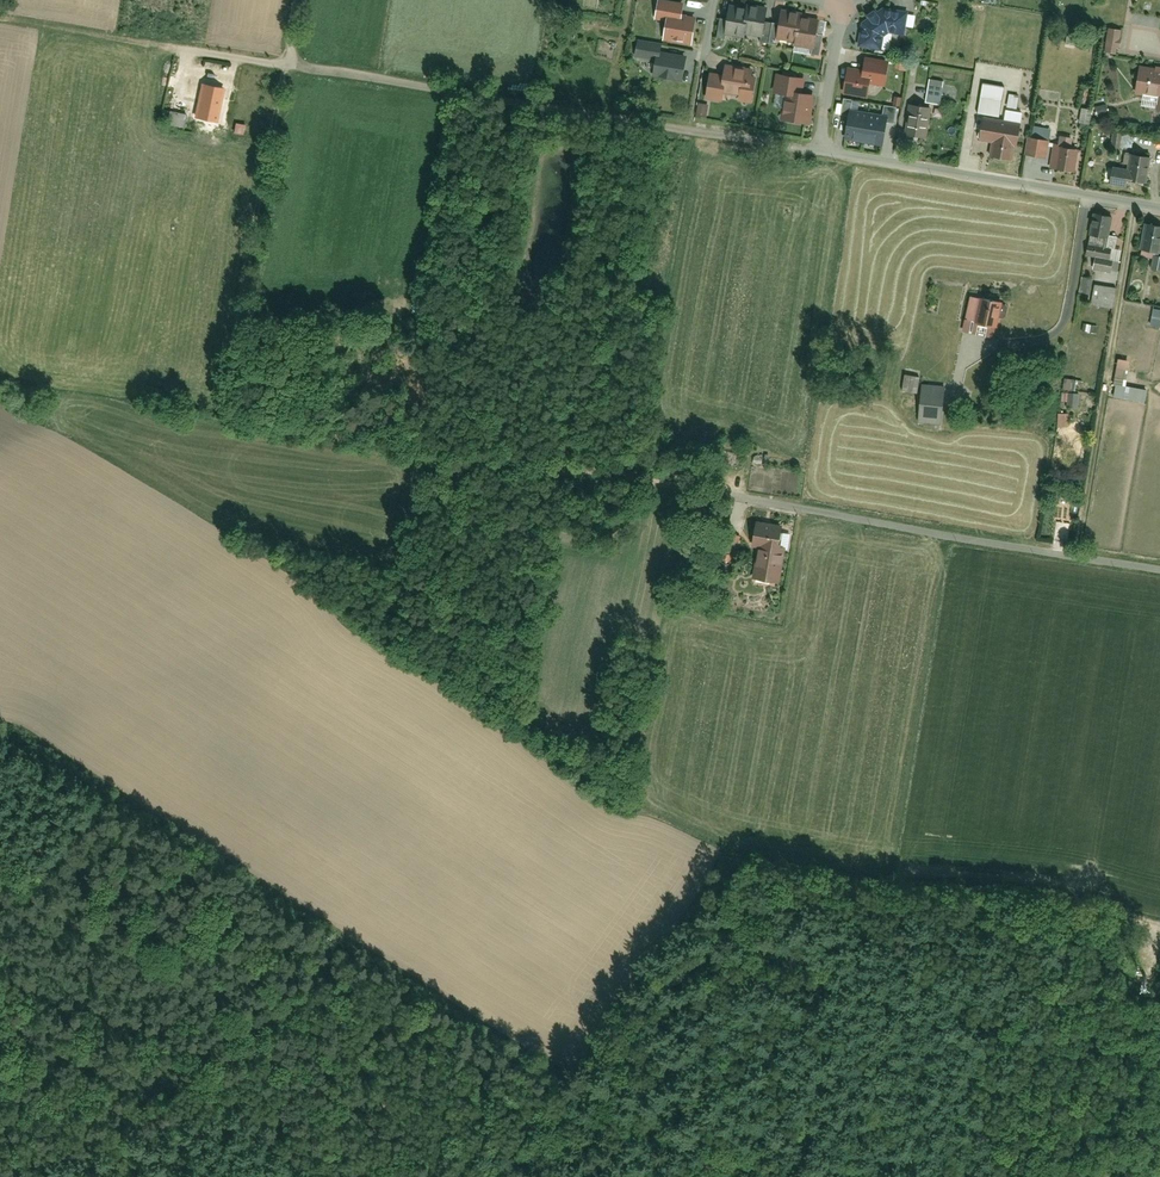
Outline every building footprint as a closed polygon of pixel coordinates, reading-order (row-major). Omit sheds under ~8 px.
[(657,20),(672,22),(687,24),(689,10),(660,5),(657,20)] [(722,15),(718,36),(766,44),(771,11),(731,5),(729,16),(722,15)] [(859,47),(884,51),(887,33),(903,35),(907,10),(882,6),(881,17),(864,15),(859,47)] [(778,37),(796,40),(800,17),(801,14),(783,11),(778,37)] [(818,21),(800,17),(796,40),(795,44),(813,47),(818,21)] [(687,24),(672,22),(668,42),(695,46),(699,26),(687,24)] [(1113,49),(1116,31),(1105,29),(1102,47),(1113,49)] [(641,43),(638,55),(662,59),(664,47),(641,43)] [(659,78),(688,82),(691,64),(662,59),(659,78)] [(870,62),(868,75),(875,76),(874,83),(888,85),(892,66),(870,62)] [(710,75),(707,94),(730,97),(753,101),(758,71),(729,67),(727,77),(710,75)] [(1157,113),(1159,113),(1159,72),(1135,67),(1130,95),(1159,101),(1157,113)] [(843,95),(871,99),(874,83),(875,76),(868,75),(848,71),(843,95)] [(786,95),(784,118),(813,124),(818,90),(806,88),(808,77),(780,72),(776,92),(786,95)] [(203,87),(197,118),(221,123),(227,91),(203,87)] [(910,101),(905,133),(929,136),(934,105),(910,101)] [(173,110),(169,124),(187,129),(190,114),(173,110)] [(846,137),(864,140),(869,114),(850,111),(846,137)] [(887,117),(869,114),(864,140),(883,143),(887,117)] [(978,117),(974,139),(986,141),(984,155),(1006,160),(1009,146),(1017,147),(1022,124),(978,117)] [(1047,166),(1073,170),(1076,147),(1027,139),(1024,155),(1049,159),(1047,166)] [(1126,180),(1148,183),(1153,151),(1130,148),(1127,173),(1126,180)] [(1127,173),(1106,170),(1104,184),(1125,188),(1126,180),(1127,173)] [(1108,212),(1091,210),(1086,237),(1104,240),(1108,212)] [(1143,222),(1139,254),(1150,257),(1149,268),(1159,270),(1159,255),(1157,255),(1159,238),(1159,225),(1143,222)] [(1091,270),(1107,273),(1112,250),(1086,245),(1084,257),(1093,259),(1091,270)] [(1087,305),(1112,310),(1115,289),(1092,285),(1093,280),(1080,278),(1077,294),(1089,297),(1087,305)] [(995,299),(964,293),(960,320),(989,326),(995,299)] [(1145,401),(1147,386),(1125,382),(1128,362),(1111,359),(1105,395),(1145,401)] [(901,374),(899,390),(915,393),(918,376),(901,374)] [(915,422),(940,426),(945,393),(920,389),(915,422)] [(760,546),(755,577),(778,581),(783,548),(778,547),(781,528),(756,523),(753,544),(760,546)]
